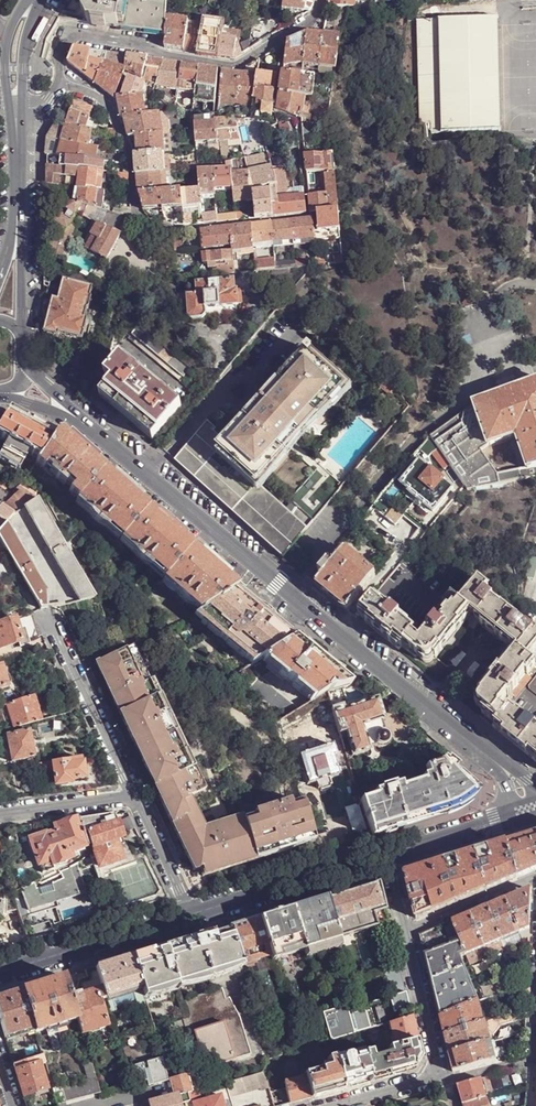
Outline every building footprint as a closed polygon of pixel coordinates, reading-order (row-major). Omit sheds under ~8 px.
[(166,4),(143,0),(88,0),(86,2),(82,10),(87,23),(165,36),(165,19),(166,14),(166,11),(166,6),(166,4)] [(282,8),(308,11),(310,10),(312,6),(313,6),(314,0),(284,0),(282,8)] [(327,6),(323,32),(329,32),(330,27),(329,27),(332,10),(348,10),(350,6),(327,6)] [(448,130),(445,18),(445,17),(441,17),(441,18),(422,19),(425,122),(431,122),(432,130),(448,130)] [(498,17),(445,18),(448,130),(501,128),(498,17)] [(290,24),(281,18),(280,23),(279,31),(290,24)] [(187,22),(165,19),(165,36),(165,48),(182,51),(187,22)] [(190,23),(187,22),(182,51),(199,54),(203,25),(190,23)] [(280,23),(271,27),(274,33),(279,31),(280,23)] [(220,28),(203,25),(199,54),(215,57),(219,37),(220,28)] [(271,27),(262,32),(265,38),(274,33),(271,27)] [(287,41),(283,65),(303,63),(308,33),(287,41)] [(308,33),(303,63),(318,65),(323,35),(322,35),(308,33)] [(331,67),(334,68),(339,37),(323,35),(318,65),(331,67)] [(236,40),(219,37),(215,57),(233,59),(236,44),(236,40)] [(249,41),(241,45),(244,53),(248,50),(249,41)] [(238,44),(236,44),(233,59),(241,54),(238,44)] [(90,50),(73,47),(67,62),(86,76),(89,60),(90,50)] [(106,53),(90,50),(89,60),(103,64),(105,64),(106,53)] [(127,56),(106,53),(105,64),(124,70),(126,71),(127,56)] [(146,59),(127,56),(126,71),(126,72),(135,76),(141,79),(146,59)] [(163,62),(146,59),(141,79),(154,85),(156,86),(163,62)] [(103,64),(89,60),(86,76),(95,84),(103,64)] [(257,73),(259,60),(240,72),(240,74),(257,73)] [(182,65),(163,62),(156,86),(158,87),(170,89),(177,90),(179,81),(182,65)] [(105,64),(103,64),(95,84),(114,98),(122,77),(124,70),(105,64)] [(198,68),(182,65),(179,81),(183,82),(196,84),(198,68)] [(269,66),(268,74),(276,75),(278,75),(279,66),(269,66)] [(316,77),(332,80),(334,68),(331,67),(329,76),(316,74),(316,77)] [(204,68),(198,68),(196,84),(194,93),(193,100),(211,102),(215,102),(218,71),(204,68)] [(135,76),(126,72),(126,71),(124,70),(122,77),(127,80),(133,82),(135,76)] [(237,74),(222,71),(218,105),(224,105),(235,105),(240,74),(237,74)] [(257,73),(240,74),(235,105),(252,105),(252,99),(254,89),(257,73)] [(268,74),(257,73),(254,89),(274,90),(276,75),(268,74)] [(282,73),(279,91),(303,95),(329,99),(332,80),(316,77),(308,76),(301,75),(293,74),(286,73),(282,73)] [(127,80),(122,77),(114,98),(114,99),(116,99),(116,97),(122,97),(127,80)] [(133,82),(127,80),(122,97),(141,96),(144,88),(133,82)] [(183,82),(179,81),(177,90),(175,104),(178,107),(181,91),(183,82)] [(196,84),(183,82),(181,91),(194,93),(196,84)] [(177,90),(170,89),(168,98),(175,104),(177,90)] [(274,90),(254,89),(252,99),(256,101),(263,104),(272,105),(274,90)] [(277,109),(300,118),(300,117),(301,113),(303,95),(279,91),(277,109)] [(122,97),(116,97),(116,99),(120,118),(123,118),(123,117),(144,116),(144,113),(141,96),(122,97)] [(74,101),(70,114),(89,120),(93,107),(81,103),(74,101)] [(215,102),(211,102),(209,105),(206,106),(205,113),(211,113),(211,114),(214,114),(215,102)] [(272,105),(263,104),(262,106),(261,114),(267,114),(271,115),(273,106),(272,105)] [(70,114),(67,125),(86,130),(89,120),(70,114)] [(172,114),(158,115),(163,134),(176,133),(172,114)] [(144,116),(123,117),(123,118),(128,136),(135,136),(157,134),(163,134),(158,115),(148,116),(144,116)] [(220,119),(215,119),(216,124),(219,143),(233,142),(231,131),(230,120),(220,120),(220,119)] [(230,120),(231,131),(238,130),(235,119),(234,119),(230,120)] [(202,124),(195,124),(195,125),(195,127),(195,131),(196,144),(213,143),(219,143),(216,124),(202,124)] [(270,126),(261,124),(265,137),(273,135),(270,126)] [(86,130),(67,125),(65,126),(60,140),(63,141),(88,145),(89,142),(92,132),(86,130)] [(301,127),(302,139),(309,138),(315,135),(307,131),(301,127)] [(247,131),(239,133),(244,153),(252,151),(247,131)] [(157,134),(135,136),(136,154),(158,153),(157,134)] [(88,145),(63,141),(60,149),(65,151),(63,156),(74,158),(74,157),(79,158),(94,160),(97,147),(96,146),(88,145)] [(165,152),(161,153),(162,172),(164,172),(169,172),(168,152),(165,152)] [(136,154),(133,154),(135,174),(136,174),(159,172),(162,172),(161,153),(158,153),(136,154)] [(56,156),(45,154),(45,165),(74,169),(74,158),(63,156),(58,156),(56,156)] [(304,156),(306,171),(334,170),(333,155),(317,156),(304,156)] [(105,161),(94,160),(79,158),(78,170),(103,172),(105,172),(110,173),(110,169),(105,168),(105,161)] [(284,163),(271,163),(272,166),(276,184),(277,187),(277,190),(277,192),(286,191),(284,163)] [(78,178),(78,170),(74,169),(45,165),(46,184),(58,186),(59,175),(78,178)] [(272,166),(249,171),(253,188),(268,186),(276,184),(272,166)] [(223,169),(213,169),(215,188),(234,187),(233,173),(233,168),(223,169)] [(213,169),(198,170),(199,180),(200,189),(200,196),(215,194),(215,188),(213,169)] [(103,172),(78,170),(78,178),(76,189),(102,192),(103,172)] [(249,171),(233,173),(234,187),(235,194),(235,198),(235,202),(254,201),(254,192),(253,188),(249,171)] [(136,174),(138,193),(161,191),(162,191),(159,172),(136,174)] [(310,213),(311,212),(317,212),(337,210),(334,172),(325,173),(327,192),(308,195),(310,213)] [(199,180),(191,181),(192,189),(200,189),(199,180)] [(102,192),(76,189),(75,201),(80,205),(81,204),(87,206),(103,211),(105,192),(102,192)] [(192,189),(181,190),(182,205),(201,204),(200,196),(200,189),(192,189)] [(286,191),(277,192),(278,197),(304,195),(303,189),(286,191)] [(162,191),(161,191),(162,207),(172,206),(182,205),(181,190),(166,191),(162,191)] [(274,190),(271,191),(273,216),(279,215),(278,197),(277,192),(277,190),(274,190)] [(161,191),(138,193),(142,208),(162,207),(161,191)] [(268,191),(254,192),(254,201),(255,218),(273,216),(271,191),(268,191)] [(304,195),(278,197),(279,215),(306,213),(304,195)] [(81,204),(80,205),(75,216),(82,217),(87,206),(81,204)] [(131,220),(130,208),(127,209),(116,206),(114,208),(112,214),(131,220)] [(211,210),(202,211),(202,219),(203,222),(217,221),(216,211),(216,210),(211,210)] [(313,230),(314,238),(314,241),(340,238),(337,210),(317,212),(318,230),(313,230)] [(171,212),(163,213),(163,216),(163,221),(167,223),(172,224),(171,212)] [(312,220),(292,222),(293,240),(314,238),(313,230),(312,220)] [(292,222),(270,224),(273,242),(277,242),(293,240),(292,222)] [(91,236),(92,238),(98,240),(92,253),(106,260),(120,234),(105,226),(104,228),(97,224),(91,236)] [(270,224),(251,226),(252,245),(273,242),(270,224)] [(74,229),(69,225),(60,242),(57,253),(63,254),(66,244),(74,229)] [(251,226),(229,228),(231,246),(232,252),(253,249),(252,245),(251,226)] [(229,228),(200,231),(202,249),(231,246),(229,228)] [(181,233),(174,234),(175,252),(182,251),(181,233)] [(98,240),(92,238),(86,250),(92,253),(98,240)] [(314,238),(293,240),(294,245),(294,246),(315,243),(314,241),(314,238)] [(415,260),(409,246),(403,249),(409,263),(415,260)] [(253,249),(232,252),(233,262),(238,262),(237,255),(253,254),(253,249)] [(222,265),(223,275),(235,274),(233,262),(232,252),(220,253),(216,253),(203,254),(202,255),(204,267),(222,265)] [(342,263),(342,255),(333,256),(334,264),(342,263)] [(260,261),(254,261),(255,272),(268,270),(275,270),(274,264),(274,259),(260,261)] [(296,260),(296,261),(296,268),(300,267),(306,267),(305,259),(296,260)] [(274,264),(275,270),(290,268),(296,268),(296,261),(274,264)] [(255,272),(241,273),(241,280),(249,279),(251,289),(263,288),(262,276),(268,276),(268,270),(255,272)] [(327,277),(321,281),(334,300),(341,296),(327,277)] [(60,332),(83,338),(87,325),(88,318),(86,317),(88,308),(90,307),(92,297),(91,295),(93,286),(64,278),(59,299),(54,297),(45,332),(59,335),(60,332)] [(205,308),(236,305),(238,305),(238,304),(241,304),(242,303),(241,292),(239,291),(237,291),(236,290),(234,280),(196,284),(197,295),(186,296),(188,317),(192,321),(203,319),(206,316),(205,308)] [(310,288),(300,280),(288,296),(297,303),(310,288)] [(424,305),(422,281),(415,281),(418,306),(424,305)] [(237,312),(236,305),(205,308),(206,316),(217,315),(225,314),(237,312)] [(143,331),(138,327),(132,335),(184,377),(190,369),(143,331)] [(184,377),(132,335),(129,339),(180,382),(184,377)] [(225,441),(264,477),(270,471),(293,446),(290,443),(297,435),(305,427),(308,430),(309,429),(306,426),(321,410),(324,412),(345,389),(322,368),(325,365),(310,351),(225,441)] [(120,356),(105,376),(112,382),(102,394),(123,411),(149,380),(146,378),(145,377),(120,356)] [(396,389),(388,378),(381,387),(390,395),(396,389)] [(123,411),(130,417),(156,386),(149,380),(123,411)] [(469,489),(494,484),(492,476),(479,450),(486,443),(510,436),(521,470),(535,468),(535,381),(473,403),(473,404),(430,436),(431,436),(438,446),(440,448),(451,464),(466,485),(469,489)] [(130,417),(155,437),(181,406),(156,386),(130,417)] [(19,471),(22,465),(28,454),(39,460),(54,437),(53,436),(8,412),(5,416),(0,424),(0,438),(7,442),(1,453),(0,455),(0,460),(8,465),(19,471)] [(259,535),(283,558),(314,521),(299,507),(289,499),(269,481),(264,477),(225,441),(214,432),(216,429),(207,421),(175,460),(193,476),(201,484),(204,486),(259,535)] [(69,491),(77,499),(102,472),(59,434),(55,434),(53,436),(54,437),(39,460),(37,462),(43,468),(48,464),(57,472),(55,475),(56,476),(55,478),(57,480),(59,478),(61,480),(64,478),(73,486),(69,491)] [(433,450),(438,446),(431,436),(423,446),(428,450),(433,450)] [(447,467),(451,464),(440,448),(436,451),(447,467)] [(399,482),(408,490),(434,511),(453,488),(419,459),(399,482)] [(8,465),(0,460),(0,467),(5,470),(8,465)] [(494,484),(535,476),(535,468),(521,470),(492,476),(494,484)] [(264,477),(269,481),(274,475),(270,471),(264,477)] [(112,531),(121,538),(146,511),(102,472),(77,499),(86,507),(91,502),(100,511),(99,513),(101,515),(99,517),(101,518),(103,516),(105,518),(107,517),(116,525),(112,531)] [(407,491),(432,513),(434,511),(408,490),(407,491)] [(432,513),(407,491),(403,495),(429,517),(432,513)] [(24,506),(31,503),(21,492),(11,501),(5,507),(13,512),(24,506)] [(0,500),(0,504),(3,506),(5,507),(11,501),(3,496),(0,500)] [(94,598),(37,499),(31,503),(24,506),(78,601),(83,600),(94,598)] [(299,507),(314,521),(320,513),(304,500),(299,507)] [(3,506),(0,510),(0,528),(6,521),(13,512),(5,507),(3,506)] [(401,519),(387,506),(379,516),(393,528),(401,519)] [(156,571),(164,578),(189,549),(146,511),(121,538),(139,555),(141,557),(145,561),(149,558),(159,568),(156,571)] [(6,521),(0,528),(0,539),(6,549),(42,609),(47,608),(47,592),(47,591),(6,521)] [(63,543),(68,552),(72,550),(67,541),(63,543)] [(342,552),(338,548),(327,561),(331,564),(342,552)] [(234,588),(189,549),(164,578),(200,610),(234,588)] [(534,578),(535,570),(535,550),(534,549),(527,576),(534,578)] [(315,583),(347,610),(375,576),(374,576),(343,550),(342,552),(331,564),(327,561),(321,568),(325,572),(315,583)] [(145,561),(156,571),(159,568),(149,558),(145,561)] [(409,563),(404,559),(390,576),(395,580),(409,563)] [(325,572),(321,568),(311,580),(315,583),(325,572)] [(479,624),(494,637),(512,616),(500,605),(499,606),(491,599),(492,599),(484,592),(487,588),(477,579),(458,602),(471,613),(470,614),(480,623),(479,624)] [(243,657),(251,664),(262,657),(293,638),(288,633),(284,634),(278,629),(274,622),(267,620),(267,618),(258,611),(256,612),(254,606),(246,602),(239,598),(240,594),(234,588),(200,610),(193,614),(201,621),(206,619),(223,634),(218,636),(225,642),(230,640),(248,656),(243,657)] [(371,627),(399,650),(402,647),(412,635),(415,630),(400,617),(402,614),(399,610),(396,613),(390,608),(390,609),(374,596),(357,616),(358,616),(371,627)] [(424,662),(427,662),(431,660),(434,657),(435,658),(466,620),(464,619),(469,614),(470,614),(471,613),(458,602),(451,596),(442,606),(445,608),(437,618),(436,617),(433,620),(434,620),(429,627),(425,624),(423,627),(427,630),(418,641),(412,635),(402,647),(416,658),(417,657),(424,662)] [(84,606),(83,600),(78,601),(75,602),(81,615),(85,614),(84,606)] [(532,666),(535,662),(535,628),(532,625),(529,628),(524,624),(523,625),(515,619),(512,616),(494,637),(501,643),(503,642),(514,651),(532,666)] [(14,618),(8,620),(0,623),(0,648),(21,642),(14,618)] [(201,621),(218,636),(223,634),(206,619),(201,621)] [(294,683),(313,699),(326,691),(329,690),(350,684),(293,638),(262,657),(274,666),(286,676),(294,683)] [(225,642),(243,657),(248,656),(230,640),(225,642)] [(198,863),(202,876),(254,860),(252,854),(242,817),(204,828),(189,797),(206,790),(153,679),(149,680),(132,645),(96,662),(188,859),(196,857),(198,863)] [(481,712),(495,723),(504,711),(498,705),(507,695),(510,698),(512,695),(514,696),(524,683),(529,677),(526,674),(532,666),(514,651),(510,656),(508,655),(477,693),(478,694),(475,698),(475,699),(474,702),(476,705),(482,710),(481,712)] [(274,666),(262,657),(251,664),(250,665),(263,675),(267,672),(274,666)] [(8,687),(8,686),(10,685),(11,682),(9,674),(6,673),(4,674),(1,666),(0,666),(0,689),(8,687)] [(285,716),(299,708),(262,676),(249,685),(285,716)] [(284,677),(293,684),(294,683),(286,676),(284,677)] [(14,727),(41,720),(34,695),(7,704),(14,727)] [(205,698),(208,707),(215,704),(212,697),(205,698)] [(344,731),(352,755),(369,749),(368,747),(362,726),(380,720),(383,719),(376,698),(350,707),(343,709),(332,712),(339,733),(344,731)] [(534,761),(535,758),(535,728),(535,727),(526,719),(525,719),(509,706),(504,711),(495,723),(492,726),(534,761)] [(362,726),(368,747),(369,747),(374,746),(376,745),(377,744),(376,744),(374,740),(374,736),(376,733),(379,731),(382,732),(383,732),(383,730),(380,720),(362,726)] [(30,730),(35,757),(40,756),(35,729),(30,730)] [(35,757),(30,730),(7,735),(12,762),(35,757)] [(377,744),(378,744),(384,743),(386,741),(387,739),(387,735),(386,733),(383,732),(382,732),(379,731),(376,733),(374,736),(374,740),(376,744),(377,744)] [(284,746),(284,747),(297,787),(306,784),(297,754),(298,753),(295,743),(284,746)] [(297,754),(306,784),(315,781),(326,778),(335,775),(335,774),(333,768),(338,766),(331,744),(298,753),(297,754)] [(54,762),(55,771),(57,785),(71,783),(71,780),(84,778),(82,759),(54,762)] [(359,800),(370,836),(458,809),(458,808),(467,800),(473,793),(450,769),(451,767),(442,760),(439,763),(423,768),(427,779),(391,790),(391,788),(379,791),(379,793),(359,800)] [(41,764),(42,772),(55,771),(54,762),(41,764)] [(326,778),(315,781),(317,788),(319,787),(320,790),(328,787),(327,785),(328,784),(326,778)] [(242,817),(252,854),(275,847),(274,843),(289,839),(290,843),(292,849),(313,843),(301,803),(290,806),(289,802),(242,817)] [(94,852),(100,868),(121,861),(117,847),(124,844),(121,838),(121,835),(114,814),(79,818),(84,834),(87,846),(90,854),(94,852)] [(40,865),(43,874),(55,870),(53,865),(56,864),(59,866),(65,864),(67,861),(68,860),(68,858),(73,856),(71,851),(87,846),(84,834),(79,818),(68,822),(54,826),(56,831),(45,835),(45,833),(30,838),(39,865),(40,865)] [(517,878),(535,870),(535,834),(521,839),(507,843),(517,878)] [(10,845),(13,846),(16,845),(19,842),(18,839),(16,836),(13,835),(12,835),(9,837),(8,840),(8,843),(10,845)] [(274,843),(275,847),(290,843),(289,839),(274,843)] [(127,843),(124,844),(117,847),(121,861),(100,868),(101,873),(136,861),(127,843)] [(476,852),(487,891),(517,878),(507,843),(486,849),(476,852)] [(252,854),(254,860),(277,854),(275,847),(252,854)] [(94,852),(90,854),(97,874),(101,873),(100,868),(94,852)] [(445,862),(456,903),(487,891),(476,852),(458,858),(445,862)] [(188,859),(191,865),(198,863),(196,857),(188,859)] [(417,919),(456,903),(445,862),(431,866),(424,868),(416,870),(405,874),(417,919)] [(23,888),(31,916),(47,911),(46,906),(57,902),(80,895),(72,867),(61,872),(63,879),(52,884),(38,888),(36,882),(23,888)] [(326,898),(338,938),(389,923),(379,883),(351,891),(326,898)] [(511,898),(506,900),(519,933),(529,929),(531,889),(511,898)] [(103,898),(96,900),(100,914),(107,911),(103,898)] [(307,904),(292,909),(304,948),(338,938),(326,898),(307,904)] [(488,908),(502,940),(519,933),(506,900),(492,906),(488,908)] [(46,906),(47,911),(58,907),(57,902),(46,906)] [(471,915),(484,948),(502,940),(488,908),(473,914),(471,915)] [(268,916),(260,918),(271,953),(272,957),(273,960),(305,950),(304,948),(292,909),(268,916)] [(460,942),(465,955),(484,948),(471,915),(457,921),(452,923),(460,942)] [(231,930),(242,966),(259,961),(258,957),(271,953),(260,918),(239,925),(230,927),(231,930)] [(422,947),(425,956),(460,942),(452,923),(420,936),(422,947)] [(519,933),(522,939),(529,937),(529,929),(519,933)] [(132,957),(145,998),(146,997),(145,995),(177,985),(178,987),(178,990),(179,989),(178,987),(178,985),(208,975),(210,980),(211,980),(211,979),(210,975),(225,970),(240,966),(241,968),(242,968),(241,966),(242,966),(231,930),(214,935),(204,938),(203,935),(156,950),(132,957)] [(519,933),(502,940),(504,948),(505,949),(509,947),(523,942),(522,939),(519,933)] [(338,938),(304,948),(305,950),(307,957),(341,947),(338,938)] [(485,951),(487,955),(504,948),(502,940),(484,948),(485,951)] [(428,971),(431,981),(465,969),(460,958),(465,955),(460,942),(425,956),(428,971)] [(272,957),(271,953),(258,957),(259,961),(272,957)] [(106,999),(110,1013),(118,1010),(117,1008),(114,997),(134,991),(137,1002),(138,1004),(146,1002),(145,998),(132,957),(110,964),(97,968),(106,999)] [(238,969),(241,968),(240,966),(225,970),(210,975),(211,979),(222,976),(233,972),(238,969)] [(358,1003),(359,1006),(385,999),(383,992),(383,991),(384,990),(385,989),(386,989),(387,990),(388,990),(390,997),(406,993),(399,966),(351,980),(358,1003)] [(97,968),(86,971),(88,979),(89,978),(94,983),(100,1001),(106,999),(97,968)] [(436,1001),(440,1017),(477,1001),(478,1001),(465,969),(431,981),(436,1001)] [(521,989),(527,988),(528,972),(516,975),(517,980),(521,989)] [(193,986),(210,980),(208,975),(178,985),(178,987),(179,989),(193,986)] [(35,1030),(36,1032),(36,1033),(48,1029),(68,1024),(78,1020),(70,994),(65,977),(51,982),(29,988),(23,990),(35,1030)] [(78,1020),(83,1035),(107,1027),(100,1001),(94,983),(89,978),(88,979),(80,981),(79,987),(80,991),(70,994),(78,1020)] [(502,994),(508,992),(521,989),(517,980),(499,986),(502,994)] [(145,995),(146,997),(147,997),(158,996),(169,993),(178,990),(178,987),(177,985),(145,995)] [(227,1003),(226,999),(222,988),(182,1000),(192,1032),(195,1031),(224,1022),(219,1005),(227,1003)] [(510,998),(527,993),(527,988),(521,989),(508,992),(510,998)] [(6,1038),(35,1030),(23,990),(3,996),(0,997),(0,1018),(6,1038)] [(114,997),(117,1008),(137,1002),(134,991),(114,997)] [(406,993),(390,997),(394,1013),(410,1008),(406,993)] [(229,998),(226,999),(227,1003),(219,1005),(224,1022),(224,1023),(240,1018),(229,998)] [(442,1028),(444,1035),(484,1022),(477,1001),(440,1017),(442,1028)] [(324,1013),(332,1040),(375,1027),(371,1014),(350,1020),(349,1015),(347,1006),(324,1013)] [(371,1014),(375,1027),(376,1027),(370,1009),(349,1015),(350,1020),(371,1014)] [(449,1054),(491,1042),(489,1036),(493,1035),(501,1026),(526,1018),(526,1009),(484,1022),(444,1035),(448,1051),(449,1054)] [(395,1046),(418,1040),(412,1016),(399,1020),(390,1023),(395,1046)] [(224,1023),(235,1059),(251,1054),(240,1018),(224,1023)] [(217,1062),(218,1064),(235,1059),(224,1023),(224,1022),(195,1031),(202,1057),(214,1053),(216,1057),(212,1058),(213,1063),(217,1062)] [(48,1029),(50,1035),(69,1029),(68,1024),(48,1029)] [(6,1038),(7,1041),(36,1032),(35,1030),(6,1038)] [(370,1076),(372,1081),(394,1075),(415,1069),(422,1057),(418,1040),(395,1046),(388,1047),(390,1054),(373,1058),(371,1051),(364,1053),(370,1076)] [(494,1041),(491,1042),(449,1054),(451,1066),(453,1072),(507,1057),(504,1045),(496,1047),(494,1041)] [(342,1058),(336,1060),(343,1083),(370,1076),(364,1053),(350,1056),(349,1054),(343,1056),(342,1058)] [(23,1090),(25,1097),(38,1092),(49,1089),(40,1063),(45,1062),(43,1056),(19,1064),(21,1069),(16,1070),(23,1090)] [(307,1076),(312,1098),(328,1093),(345,1089),(343,1083),(336,1060),(335,1056),(328,1058),(330,1066),(306,1073),(307,1076)] [(147,1081),(149,1086),(153,1085),(170,1081),(170,1080),(169,1080),(163,1058),(147,1062),(150,1071),(145,1072),(148,1081),(147,1081)] [(101,1094),(91,1062),(84,1064),(88,1079),(62,1087),(67,1103),(101,1094)] [(139,1083),(147,1081),(148,1081),(145,1072),(143,1063),(134,1066),(139,1083)] [(262,1072),(254,1074),(259,1089),(258,1089),(259,1091),(268,1089),(262,1072)] [(188,1074),(193,1092),(198,1090),(194,1073),(188,1074)] [(189,1099),(187,1093),(193,1092),(188,1074),(170,1080),(170,1081),(172,1089),(174,1097),(182,1095),(148,1104),(149,1105),(179,1105),(186,1104),(186,1105),(224,1105),(220,1095),(202,1100),(198,1099),(196,1091),(193,1092),(187,1093),(189,1099)] [(254,1074),(247,1076),(252,1091),(258,1089),(259,1089),(254,1074)] [(247,1076),(240,1078),(245,1093),(252,1091),(247,1076)] [(312,1098),(307,1076),(303,1077),(284,1082),(285,1088),(269,1092),(274,1105),(281,1105),(312,1098)] [(491,1089),(486,1077),(481,1079),(486,1097),(493,1096),(491,1089)] [(240,1078),(234,1080),(238,1095),(245,1093),(240,1078)] [(458,1086),(463,1104),(486,1097),(481,1079),(458,1086)] [(234,1080),(226,1082),(231,1097),(238,1095),(234,1080)] [(491,1089),(493,1096),(504,1093),(502,1086),(491,1089)] [(513,1090),(513,1102),(526,1101),(526,1093),(527,1086),(513,1090)] [(62,1087),(54,1089),(59,1105),(67,1103),(62,1087)] [(493,1096),(486,1097),(488,1105),(495,1105),(493,1096)] [(463,1105),(488,1105),(486,1097),(463,1104),(463,1105)]
